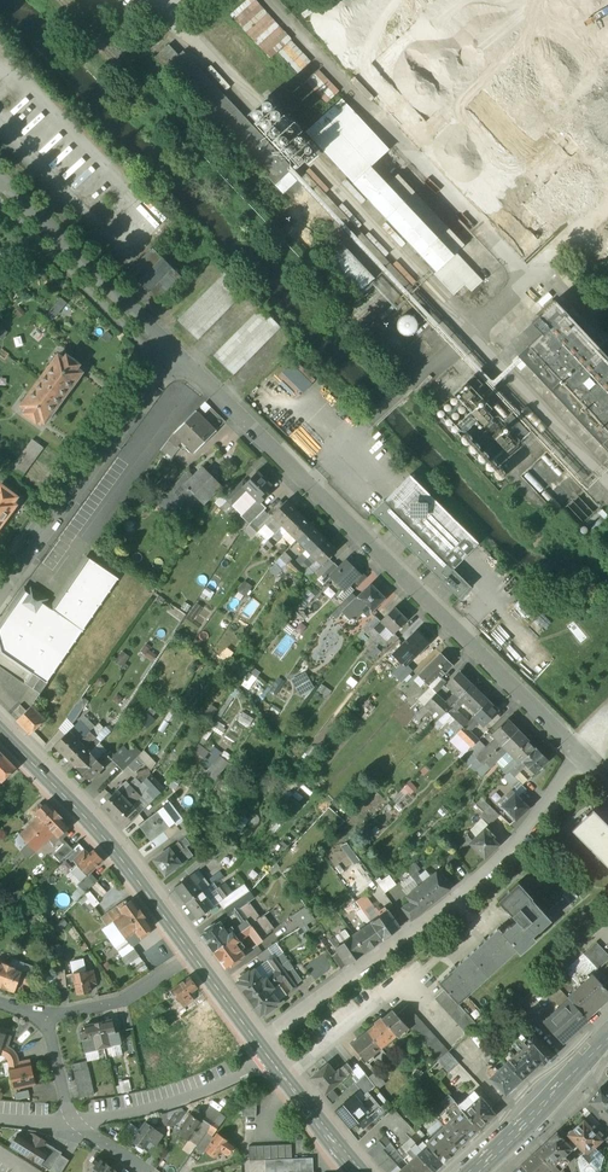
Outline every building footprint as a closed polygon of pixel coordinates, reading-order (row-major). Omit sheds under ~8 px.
[(271,58),(278,52),(298,72),(311,59),(279,26),(258,45),(271,58)] [(293,169),(173,42),(155,59),(276,186),(293,169)] [(421,151),(438,136),(369,62),(353,77),(421,151)] [(307,134),(353,184),(371,168),(389,151),(343,101),(307,134)] [(404,202),(371,168),(353,184),(386,219),(404,202)] [(419,196),(451,229),(459,220),(427,188),(419,196)] [(127,207),(137,197),(129,189),(119,198),(127,207)] [(454,255),(404,202),(386,219),(436,273),(454,255)] [(374,278),(342,243),(324,259),(356,294),(374,278)] [(454,255),(436,273),(443,280),(449,275),(447,273),(450,270),(465,286),(483,269),(463,247),(454,255)] [(161,256),(160,257),(152,248),(128,271),(138,281),(137,281),(147,291),(148,291),(158,301),(181,278),(161,256)] [(225,273),(178,321),(196,339),(243,291),(225,273)] [(54,316),(67,303),(61,298),(49,312),(54,316)] [(554,302),(531,324),(532,326),(504,353),(513,363),(518,358),(607,453),(607,359),(554,302)] [(407,304),(384,325),(408,350),(431,328),(407,304)] [(260,308),(213,356),(232,375),(280,326),(260,308)] [(57,356),(21,405),(26,409),(23,414),(36,423),(41,426),(43,422),(45,423),(50,415),(52,417),(59,408),(56,406),(69,389),(72,391),(78,382),(76,380),(81,373),(80,372),(83,369),(78,365),(79,365),(66,355),(63,359),(57,356)] [(299,395),(312,383),(292,362),(279,374),(299,395)] [(529,434),(474,377),(434,416),(449,431),(468,413),(484,430),(480,433),(486,440),(490,436),(508,454),(529,434)] [(216,431),(196,411),(174,433),(173,434),(169,438),(174,443),(174,442),(178,438),(194,453),(216,431)] [(174,443),(169,438),(160,450),(170,459),(179,447),(174,442),(174,443)] [(32,439),(9,471),(20,479),(43,447),(32,439)] [(584,492),(547,452),(521,477),(558,516),(584,492)] [(202,467),(191,479),(186,473),(159,500),(178,519),(198,499),(203,504),(221,486),(202,467)] [(257,472),(245,484),(243,482),(225,499),(232,505),(247,490),(260,503),(268,495),(265,492),(271,486),(257,472)] [(479,543),(410,475),(373,512),(459,598),(470,586),(453,569),(479,543)] [(10,515),(9,514),(15,505),(12,503),(17,497),(0,485),(0,528),(10,515)] [(282,506),(272,515),(283,526),(297,511),(286,501),(282,506)] [(279,503),(270,513),(272,515),(282,506),(279,503)] [(283,526),(280,529),(284,534),(288,531),(297,540),(312,525),(297,511),(283,526)] [(262,512),(246,529),(252,535),(261,526),(260,525),(264,522),(268,518),(262,512)] [(272,515),(268,518),(264,522),(276,534),(280,529),(283,526),(272,515)] [(312,525),(297,540),(306,550),(303,553),(308,558),(326,540),(312,525)] [(271,539),(266,544),(274,551),(279,546),(271,539)] [(326,540),(308,558),(312,563),(316,560),(321,565),(336,550),(326,540)] [(300,567),(289,556),(296,550),(291,546),(281,558),(295,572),(300,567)] [(53,610),(40,601),(41,600),(40,599),(39,600),(26,591),(26,590),(25,591),(25,590),(25,591),(24,591),(18,601),(17,601),(11,611),(10,611),(10,612),(3,622),(3,621),(3,622),(0,627),(0,645),(2,652),(3,653),(2,654),(3,654),(4,653),(17,663),(17,664),(18,663),(31,672),(31,674),(32,673),(40,678),(46,683),(47,682),(47,683),(48,682),(47,681),(54,672),(54,673),(55,672),(54,671),(61,662),(62,661),(61,661),(68,652),(69,651),(68,651),(75,641),(76,642),(76,641),(75,640),(82,631),(83,632),(83,631),(82,630),(83,629),(84,629),(85,629),(84,628),(92,617),(93,617),(93,616),(92,616),(100,604),(101,605),(102,604),(101,603),(109,592),(110,592),(110,591),(109,591),(117,579),(118,580),(119,579),(118,578),(88,558),(69,585),(53,610)] [(339,568),(331,577),(333,579),(332,580),(333,584),(336,588),(340,589),(341,588),(342,589),(348,584),(349,585),(360,574),(347,560),(339,568)] [(334,563),(319,579),(324,584),(331,577),(339,568),(334,563)] [(300,567),(295,572),(299,577),(304,572),(300,567)] [(295,572),(290,577),(295,582),(299,577),(295,572)] [(371,584),(356,598),(363,605),(370,612),(384,598),(371,584)] [(353,594),(339,608),(344,612),(348,608),(355,614),(363,605),(356,598),(353,594)] [(394,608),(381,621),(386,626),(393,634),(406,620),(394,608)] [(381,621),(374,628),(379,633),(386,626),(381,621)] [(417,630),(403,643),(408,648),(411,651),(408,654),(413,659),(429,643),(417,630)] [(403,643),(393,653),(397,658),(408,648),(403,643)] [(129,657),(122,651),(115,661),(123,666),(129,657)] [(397,658),(393,653),(389,657),(394,661),(397,658)] [(440,654),(428,666),(430,668),(420,677),(429,685),(438,676),(440,678),(452,665),(440,654)] [(406,667),(397,658),(394,661),(390,665),(403,679),(412,670),(407,665),(406,667)] [(31,674),(25,682),(33,688),(40,678),(32,673),(31,674)] [(444,703),(435,694),(430,699),(427,702),(432,707),(441,715),(441,716),(446,711),(459,697),(460,698),(471,685),(459,673),(447,685),(448,686),(446,689),(448,691),(451,689),(455,692),(444,703)] [(46,683),(40,678),(33,688),(25,682),(25,683),(40,693),(47,683),(46,683)] [(488,701),(472,685),(471,685),(460,698),(464,702),(476,714),(488,701)] [(436,692),(431,687),(425,694),(430,699),(435,694),(436,692)] [(122,698),(117,695),(113,700),(118,704),(122,698)] [(459,697),(446,711),(451,716),(456,711),(460,707),(460,706),(464,702),(460,698),(459,697)] [(467,722),(464,726),(470,732),(478,725),(476,723),(479,720),(485,726),(499,712),(488,701),(476,714),(467,722)] [(76,704),(66,718),(73,722),(82,708),(76,704)] [(22,714),(16,720),(30,733),(45,718),(32,705),(26,710),(22,714)] [(26,710),(20,705),(16,709),(22,714),(26,710)] [(441,715),(432,707),(429,710),(438,719),(441,715)] [(467,722),(456,711),(451,716),(455,720),(450,725),(457,733),(464,726),(467,722)] [(488,748),(477,759),(483,765),(492,755),(502,746),(503,745),(518,730),(507,719),(492,735),(497,740),(488,748)] [(470,732),(464,726),(457,733),(472,747),(479,741),(470,732)] [(85,727),(79,733),(73,739),(78,743),(90,732),(85,727)] [(60,730),(50,742),(53,745),(63,733),(60,730)] [(535,748),(518,730),(503,745),(502,746),(508,751),(519,763),(521,761),(535,748)] [(73,739),(67,732),(53,746),(64,757),(78,743),(73,739)] [(94,737),(90,732),(78,743),(81,747),(87,742),(88,743),(94,737)] [(472,747),(469,751),(477,759),(488,748),(479,740),(479,741),(472,747)] [(78,743),(64,757),(74,768),(88,754),(81,747),(78,743)] [(134,745),(116,764),(122,771),(127,766),(128,767),(138,757),(135,754),(139,750),(134,745)] [(502,746),(492,755),(498,760),(508,751),(502,746)] [(535,748),(521,761),(526,766),(534,773),(547,760),(535,748)] [(88,754),(74,768),(87,781),(110,760),(104,754),(96,761),(88,754)] [(0,758),(0,781),(2,783),(16,768),(3,755),(0,758)] [(483,765),(479,768),(481,770),(487,764),(490,768),(498,760),(492,755),(483,765)] [(138,757),(128,767),(134,772),(143,762),(138,757)] [(519,763),(509,773),(513,777),(526,766),(521,761),(519,763)] [(160,785),(150,774),(143,781),(149,787),(157,795),(164,789),(160,785)] [(141,783),(135,778),(129,784),(133,791),(141,783)] [(141,783),(133,791),(139,796),(149,787),(143,781),(141,783)] [(129,784),(119,794),(125,799),(133,791),(129,784)] [(115,790),(99,807),(108,817),(125,799),(119,794),(115,790)] [(125,799),(108,817),(116,825),(133,809),(129,806),(139,796),(133,791),(125,799)] [(520,795),(517,792),(515,794),(512,791),(507,796),(510,799),(502,807),(515,820),(528,807),(522,802),(525,799),(521,795),(520,795)] [(499,816),(481,799),(475,805),(484,813),(479,818),(481,820),(489,827),(499,816)] [(58,814),(46,802),(39,808),(37,806),(31,811),(38,818),(20,835),(27,843),(58,814)] [(161,808),(137,826),(149,842),(162,832),(173,824),(161,808)] [(469,815),(465,810),(460,815),(464,820),(469,815)] [(592,810),(587,816),(586,815),(580,821),(581,822),(572,831),(600,859),(607,851),(607,826),(592,810)] [(70,826),(58,814),(27,843),(35,851),(53,834),(60,841),(66,836),(63,833),(70,826)] [(481,820),(469,832),(475,839),(487,828),(489,827),(481,820)] [(173,824),(162,832),(169,839),(181,831),(173,824)] [(181,831),(169,839),(173,846),(177,843),(180,842),(191,833),(186,826),(181,831)] [(475,839),(470,843),(484,858),(498,845),(493,839),(496,836),(487,828),(475,839)] [(469,832),(464,836),(470,843),(475,839),(469,832)] [(67,842),(53,855),(60,862),(73,849),(67,842)] [(173,846),(168,850),(168,849),(153,860),(164,876),(191,856),(182,844),(180,842),(177,843),(173,846)] [(89,854),(85,849),(74,859),(79,864),(78,865),(80,867),(88,875),(91,872),(103,860),(94,850),(89,854)] [(449,851),(442,857),(453,870),(460,864),(449,851)] [(600,859),(607,868),(607,851),(600,859)] [(415,863),(405,870),(410,876),(414,881),(418,886),(420,885),(423,882),(421,877),(417,872),(420,870),(415,863)] [(88,875),(80,867),(76,870),(83,879),(88,875)] [(221,876),(216,869),(212,873),(217,879),(221,876)] [(83,879),(78,884),(85,892),(97,880),(91,872),(88,875),(83,879)] [(423,882),(420,885),(433,901),(449,888),(436,872),(423,882)] [(192,874),(173,888),(184,904),(201,891),(195,884),(198,882),(192,874)] [(391,875),(378,880),(383,892),(396,886),(391,875)] [(410,876),(401,884),(405,888),(414,881),(410,876)] [(107,891),(97,881),(92,886),(102,896),(107,891)] [(532,898),(518,883),(498,901),(505,908),(506,907),(517,920),(510,926),(509,925),(502,932),(518,950),(520,953),(535,939),(532,936),(539,929),(539,930),(550,920),(531,898),(532,898)] [(223,884),(216,889),(223,898),(230,893),(223,884)] [(418,886),(407,896),(411,901),(403,907),(411,919),(420,913),(433,901),(420,885),(418,886)] [(577,897),(567,887),(561,893),(570,903),(577,897)] [(201,891),(184,904),(196,919),(212,907),(201,891)] [(249,891),(242,896),(247,902),(248,903),(254,898),(249,891)] [(242,896),(224,909),(229,915),(234,912),(239,908),(247,902),(242,896)] [(125,905),(123,902),(101,918),(107,925),(112,921),(120,930),(142,913),(139,909),(139,908),(133,899),(125,905)] [(258,918),(247,904),(248,903),(247,902),(239,908),(251,924),(259,919),(259,918),(258,918)] [(306,906),(294,914),(303,927),(315,919),(306,906)] [(251,924),(239,908),(234,912),(242,924),(246,929),(251,924)] [(399,928),(385,908),(381,911),(383,914),(372,922),(383,939),(399,928)] [(372,922),(362,909),(356,913),(363,924),(364,923),(367,926),(372,922)] [(142,913),(120,930),(126,939),(127,939),(133,946),(148,935),(146,932),(153,927),(146,918),(145,918),(142,913)] [(259,919),(251,924),(262,939),(274,930),(264,916),(259,919)] [(225,930),(220,922),(215,926),(214,924),(204,931),(205,932),(201,936),(213,952),(231,938),(225,930)] [(372,922),(367,926),(364,923),(363,924),(359,927),(361,930),(354,935),(365,952),(383,939),(372,922)] [(242,924),(234,930),(232,926),(225,930),(231,938),(246,929),(242,924)] [(262,939),(251,924),(246,929),(249,933),(258,944),(263,941),(262,939)] [(499,928),(439,982),(445,989),(458,1003),(518,950),(502,932),(499,928)] [(246,929),(231,938),(235,943),(249,933),(246,929)] [(354,935),(341,944),(339,941),(333,945),(338,952),(347,965),(365,952),(354,935)] [(231,938),(213,952),(225,968),(229,965),(230,966),(240,959),(239,958),(243,955),(235,943),(231,938)] [(596,942),(583,954),(598,969),(598,970),(607,961),(607,955),(596,942)] [(134,948),(121,958),(126,964),(139,955),(134,948)] [(338,952),(332,956),(341,969),(347,965),(338,952)] [(598,969),(583,954),(565,971),(580,986),(592,975),(593,974),(598,969)] [(285,971),(273,955),(268,959),(276,970),(280,975),(285,971)] [(1,986),(9,964),(0,961),(0,986),(1,986)] [(86,969),(72,972),(77,994),(91,991),(90,984),(96,983),(92,963),(85,964),(86,969)] [(22,969),(9,964),(1,986),(14,991),(17,981),(22,983),(22,982),(28,984),(32,974),(21,970),(22,969)] [(64,969),(55,970),(57,988),(66,987),(64,969)] [(598,969),(593,974),(603,986),(607,981),(598,970),(598,969)] [(249,971),(240,978),(241,980),(236,983),(248,999),(266,986),(263,981),(254,970),(250,973),(249,971)] [(276,970),(263,981),(266,986),(280,975),(276,970)] [(297,987),(285,971),(280,975),(283,980),(292,991),(297,987)] [(593,974),(592,975),(580,986),(568,998),(569,1000),(586,1018),(607,997),(607,991),(603,986),(593,974)] [(280,975),(266,986),(270,990),(283,980),(280,975)] [(189,977),(171,990),(179,1001),(183,1006),(193,999),(189,994),(197,988),(189,977)] [(553,982),(543,991),(553,1002),(554,1001),(560,1008),(569,1000),(568,998),(553,982)] [(270,990),(266,986),(248,999),(260,1015),(265,1011),(266,1012),(274,1006),(273,1004),(278,1001),(270,990)] [(458,1003),(445,989),(435,998),(467,1034),(478,1025),(458,1003)] [(560,1008),(544,1023),(562,1043),(588,1020),(586,1018),(569,1000),(560,1008)] [(449,1052),(407,1005),(397,1015),(409,1029),(438,1061),(449,1052)] [(211,1007),(196,1018),(201,1025),(191,1032),(195,1038),(220,1020),(211,1007)] [(397,1015),(392,1009),(381,1019),(387,1026),(388,1025),(396,1035),(400,1032),(402,1035),(409,1029),(397,1015)] [(380,1017),(374,1023),(375,1024),(366,1031),(380,1048),(396,1035),(388,1025),(387,1026),(381,1019),(380,1017)] [(111,1019),(98,1022),(104,1047),(111,1046),(113,1045),(113,1044),(119,1043),(117,1032),(114,1032),(111,1019)] [(98,1022),(85,1025),(86,1030),(87,1038),(82,1039),(83,1040),(85,1052),(104,1047),(98,1022)] [(86,1030),(79,1032),(81,1041),(83,1040),(82,1039),(87,1038),(86,1030)] [(0,1031),(0,1052),(3,1044),(7,1045),(10,1035),(0,1031)] [(366,1031),(351,1044),(367,1064),(374,1058),(372,1055),(380,1048),(366,1031)] [(553,1055),(533,1033),(523,1041),(521,1039),(520,1038),(518,1038),(516,1038),(515,1039),(515,1041),(515,1043),(515,1044),(520,1049),(515,1055),(511,1051),(501,1059),(506,1063),(521,1080),(541,1062),(544,1064),(553,1055)] [(119,1043),(113,1044),(113,1045),(111,1046),(113,1056),(122,1054),(119,1043)] [(3,1044),(0,1052),(0,1053),(4,1055),(6,1057),(8,1059),(15,1052),(13,1050),(10,1047),(7,1045),(3,1044)] [(15,1052),(8,1059),(10,1063),(11,1067),(19,1065),(19,1061),(18,1060),(17,1056),(15,1052)] [(29,1059),(19,1061),(19,1065),(11,1067),(9,1067),(13,1087),(35,1083),(29,1059)] [(346,1063),(335,1072),(327,1064),(310,1078),(324,1095),(341,1080),(351,1071),(352,1070),(350,1068),(346,1063)] [(365,1073),(357,1063),(350,1068),(352,1070),(351,1071),(359,1079),(365,1073)] [(506,1063),(489,1078),(505,1095),(521,1080),(506,1063)] [(88,1068),(74,1071),(80,1097),(93,1094),(88,1068)] [(359,1079),(355,1083),(364,1095),(375,1086),(365,1073),(359,1079)] [(116,1088),(117,1094),(131,1091),(128,1080),(120,1082),(120,1087),(116,1088)] [(589,1102),(595,1106),(601,1112),(605,1114),(607,1110),(607,1094),(600,1088),(589,1102)] [(479,1097),(474,1091),(458,1105),(479,1128),(495,1114),(488,1107),(489,1107),(480,1096),(479,1097)] [(381,1107),(370,1094),(360,1103),(361,1104),(359,1107),(366,1115),(365,1116),(368,1118),(368,1117),(381,1107)] [(257,1095),(242,1095),(242,1116),(256,1117),(257,1095)] [(360,1103),(354,1095),(335,1111),(350,1128),(358,1122),(365,1116),(366,1115),(359,1107),(361,1104),(360,1103)] [(449,1095),(442,1102),(447,1107),(454,1101),(449,1095)] [(458,1105),(454,1101),(447,1107),(436,1118),(444,1127),(426,1143),(443,1161),(479,1128),(458,1105)] [(589,1102),(585,1106),(589,1110),(590,1112),(595,1106),(589,1102)] [(204,1114),(214,1122),(220,1113),(210,1106),(204,1114)] [(182,1108),(168,1113),(168,1125),(175,1125),(186,1111),(182,1108)] [(204,1114),(195,1108),(191,1113),(201,1121),(205,1124),(202,1127),(207,1131),(214,1122),(204,1114)] [(590,1112),(589,1110),(584,1115),(594,1126),(595,1126),(599,1121),(590,1112)] [(605,1114),(601,1112),(599,1114),(607,1121),(607,1110),(605,1114)] [(168,1125),(168,1113),(158,1115),(159,1126),(168,1125)] [(191,1113),(178,1131),(188,1139),(201,1121),(191,1113)] [(220,1113),(214,1122),(219,1125),(225,1117),(220,1113)] [(365,1116),(358,1122),(363,1127),(371,1120),(368,1117),(368,1118),(365,1116)] [(145,1121),(132,1140),(138,1144),(143,1148),(156,1130),(156,1129),(145,1121)] [(591,1129),(584,1121),(573,1130),(571,1130),(570,1131),(569,1132),(568,1133),(568,1135),(568,1136),(569,1137),(570,1138),(572,1138),(584,1152),(585,1152),(588,1149),(593,1154),(593,1153),(597,1149),(595,1146),(602,1139),(599,1136),(602,1133),(595,1126),(594,1126),(591,1129)] [(599,1121),(595,1126),(602,1133),(599,1136),(602,1139),(607,1138),(607,1137),(607,1129),(599,1121)] [(214,1122),(207,1131),(212,1134),(219,1125),(214,1122)] [(156,1130),(143,1148),(142,1149),(143,1150),(144,1149),(149,1153),(162,1134),(156,1130)] [(212,1140),(205,1150),(206,1150),(217,1158),(222,1150),(228,1154),(234,1145),(228,1141),(229,1140),(218,1132),(212,1140)] [(47,1141),(34,1133),(32,1137),(28,1135),(26,1139),(20,1135),(12,1148),(18,1152),(40,1164),(48,1151),(43,1148),(47,1141)] [(557,1133),(536,1152),(551,1168),(556,1163),(560,1167),(561,1167),(567,1161),(563,1157),(572,1148),(557,1133)] [(204,1135),(195,1148),(204,1154),(206,1150),(205,1150),(212,1140),(204,1135)] [(425,1142),(419,1147),(415,1143),(410,1147),(432,1171),(443,1161),(426,1143),(425,1142)] [(291,1144),(248,1146),(249,1160),(275,1159),(292,1159),(291,1144)] [(48,1151),(40,1164),(50,1171),(60,1154),(62,1152),(51,1145),(48,1151)] [(410,1147),(406,1151),(410,1156),(404,1161),(407,1164),(415,1171),(431,1171),(432,1171),(410,1147)] [(383,1149),(373,1158),(386,1171),(415,1171),(407,1164),(402,1169),(383,1149)] [(588,1149),(585,1152),(584,1152),(581,1155),(589,1162),(590,1161),(591,1160),(596,1156),(593,1153),(593,1154),(588,1149)] [(603,1154),(598,1149),(597,1149),(593,1153),(596,1156),(591,1160),(599,1169),(603,1154)] [(521,1165),(527,1171),(546,1171),(551,1168),(536,1152),(521,1165)] [(50,1171),(51,1171),(61,1171),(69,1160),(60,1154),(50,1171)] [(576,1159),(580,1171),(593,1171),(597,1168),(590,1161),(589,1162),(581,1155),(576,1159)] [(96,1156),(89,1166),(92,1168),(90,1171),(110,1171),(113,1168),(96,1156)] [(275,1159),(275,1160),(265,1160),(266,1171),(316,1171),(315,1171),(313,1171),(313,1158),(292,1159),(275,1159)] [(556,1163),(551,1168),(552,1171),(563,1171),(561,1167),(560,1167),(556,1163)]
